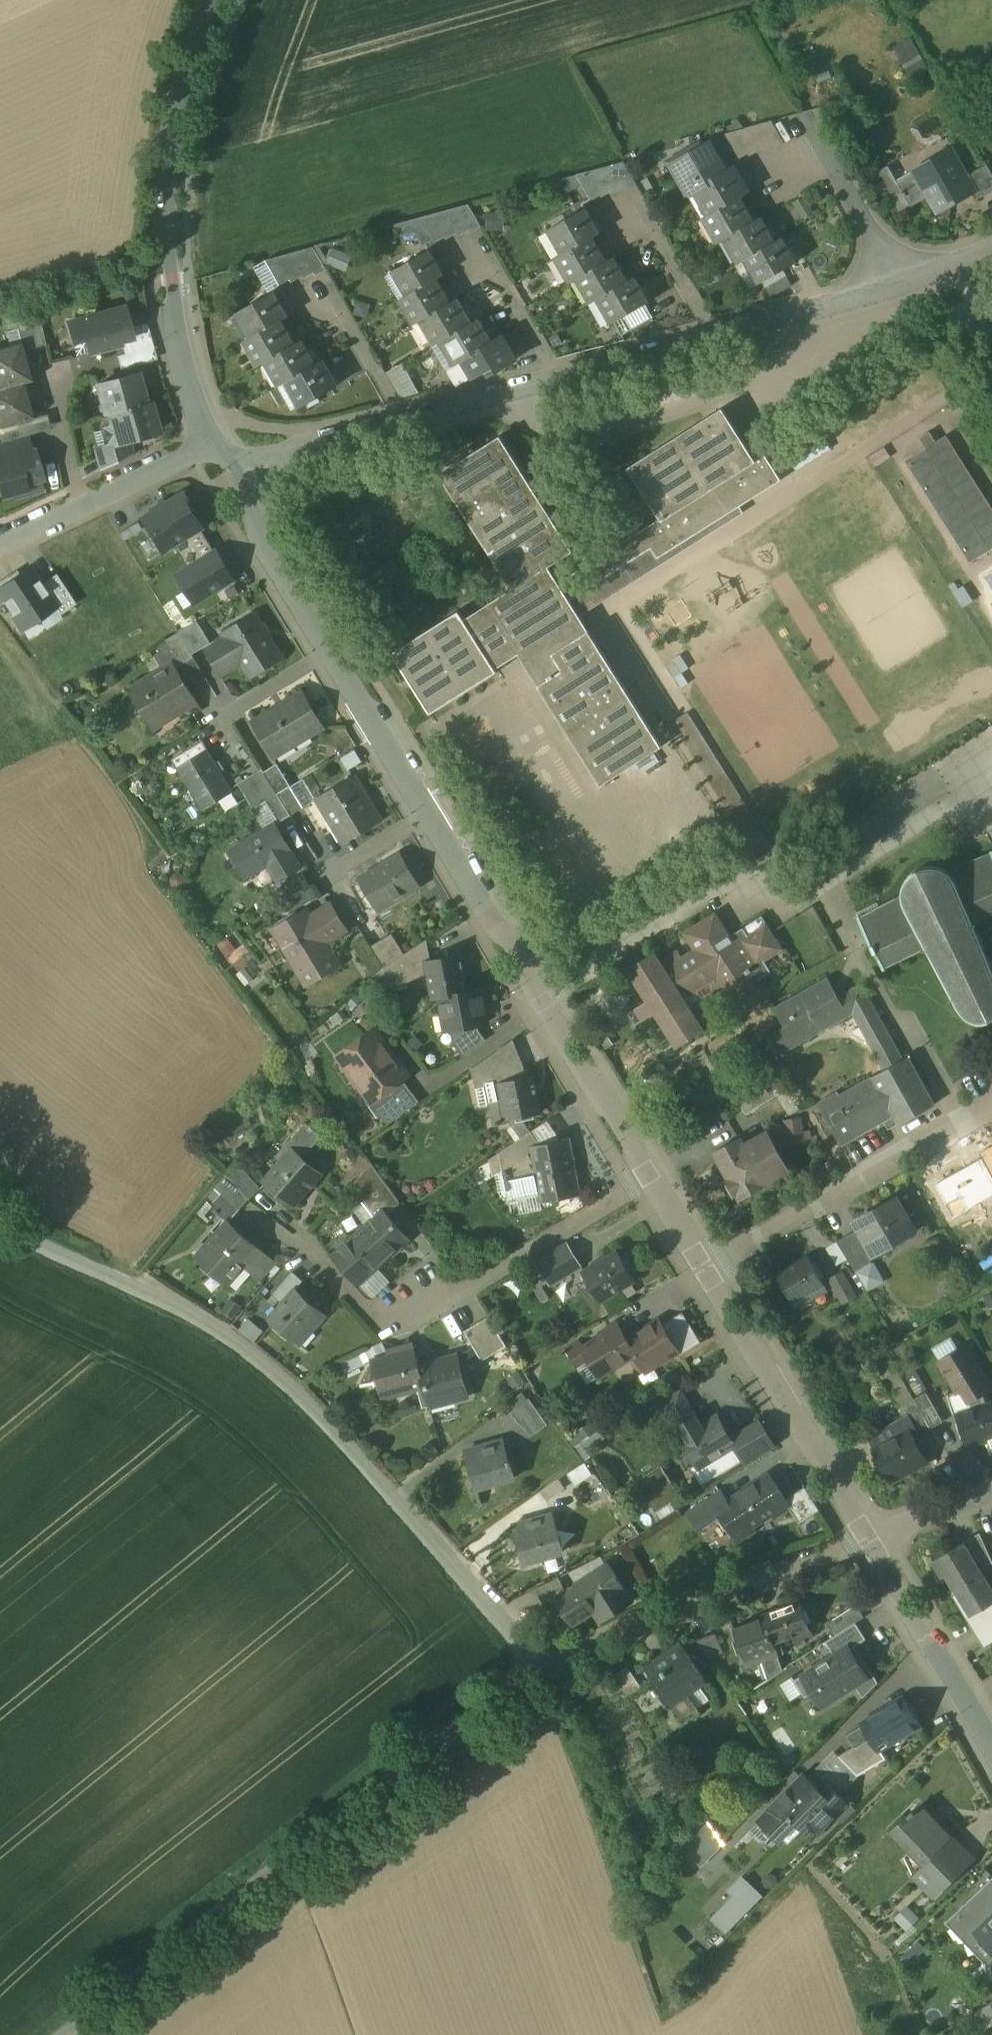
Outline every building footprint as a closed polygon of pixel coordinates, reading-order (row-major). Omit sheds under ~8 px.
[(910,63),(924,53),(911,36),(897,45),(910,63)] [(736,131),(724,134),(738,159),(739,159),(748,154),(750,156),(736,131)] [(713,149),(704,146),(693,153),(674,163),(688,188),(692,194),(696,191),(695,190),(727,172),(713,149)] [(691,150),(669,162),(685,190),(688,188),(674,163),(693,153),(691,150)] [(951,150),(897,182),(902,191),(901,192),(904,198),(905,197),(911,207),(929,196),(938,211),(972,192),(969,186),(971,185),(966,176),(951,150)] [(624,162),(577,175),(582,185),(591,200),(601,194),(602,197),(613,191),(614,194),(625,188),(626,190),(637,184),(624,162)] [(966,176),(971,185),(969,186),(972,192),(977,200),(991,192),(991,173),(987,165),(966,176)] [(727,172),(695,190),(696,191),(700,189),(713,212),(702,218),(703,219),(741,197),(748,193),(734,168),(727,172)] [(577,175),(558,180),(562,194),(582,185),(577,175)] [(741,197),(707,217),(720,241),(728,237),(755,221),(741,197)] [(469,204),(421,217),(434,240),(435,243),(445,237),(447,239),(457,233),(459,236),(469,230),(471,233),(482,227),(469,204)] [(586,208),(552,228),(566,253),(593,237),(600,233),(586,208)] [(421,217),(395,225),(402,237),(416,233),(423,246),(434,240),(421,217)] [(755,221),(728,237),(741,262),(745,259),(775,242),(761,218),(755,221)] [(566,253),(559,257),(573,281),(580,277),(607,261),(593,237),(566,253)] [(775,242),(745,259),(758,285),(797,263),(782,238),(775,242)] [(314,247),(266,260),(281,285),(290,279),(292,282),(302,276),(304,279),(314,273),(316,275),(327,269),(314,247)] [(430,251),(396,271),(410,294),(437,279),(444,275),(430,251)] [(607,261),(580,277),(594,301),(628,282),(614,257),(607,261)] [(786,275),(766,287),(771,298),(792,286),(786,275)] [(594,301),(590,303),(590,304),(601,298),(614,321),(611,323),(611,324),(615,322),(646,304),(650,302),(649,301),(636,278),(635,278),(594,301)] [(410,294),(403,299),(417,323),(423,319),(451,303),(437,279),(410,294)] [(274,292),(241,311),(255,336),(281,321),(288,317),(274,292)] [(451,303),(423,319),(437,343),(472,323),(458,299),(451,303)] [(646,304),(615,322),(622,335),(653,317),(646,304)] [(102,317),(92,320),(92,317),(68,324),(74,344),(86,340),(89,352),(122,343),(120,339),(133,335),(125,308),(102,315),(102,317)] [(437,343),(434,345),(448,370),(464,361),(494,344),(493,343),(480,319),(472,323),(437,343)] [(255,336),(248,340),(262,364),(268,360),(295,345),(281,321),(255,336)] [(41,322),(18,329),(21,343),(22,343),(24,351),(46,345),(41,322)] [(147,324),(136,327),(140,339),(150,336),(147,324)] [(984,334),(991,348),(991,329),(984,334)] [(503,337),(493,343),(494,344),(464,361),(474,377),(487,369),(490,375),(516,360),(503,337)] [(295,345),(268,360),(282,384),(289,380),(316,365),(302,341),(295,345)] [(0,349),(0,389),(24,383),(32,381),(24,351),(22,343),(21,343),(0,349)] [(153,347),(139,351),(142,363),(156,359),(153,347)] [(316,365),(289,380),(303,404),(337,385),(323,361),(316,365)] [(464,361),(448,370),(457,384),(467,381),(474,377),(464,361)] [(404,397),(419,390),(405,362),(390,369),(404,397)] [(138,374),(97,385),(106,415),(109,414),(109,413),(146,403),(146,402),(138,374)] [(0,389),(0,428),(34,418),(24,383),(0,389)] [(146,403),(109,413),(109,414),(113,426),(106,428),(110,445),(110,446),(129,441),(154,434),(150,421),(155,420),(150,401),(146,402),(146,403)] [(660,519),(559,583),(569,600),(570,600),(651,549),(658,559),(781,481),(764,454),(754,459),(723,409),(628,468),(640,487),(660,519)] [(991,549),(991,502),(951,432),(938,439),(932,430),(921,437),(927,447),(908,458),(970,562),(991,549)] [(0,443),(0,460),(31,451),(27,436),(0,443)] [(573,552),(500,436),(440,475),(512,589),(488,605),(465,620),(459,611),(393,653),(431,714),(498,672),(496,669),(519,654),(602,785),(662,747),(570,600),(569,600),(559,583),(559,582),(549,567),(573,552)] [(129,441),(110,446),(110,445),(96,449),(106,468),(133,455),(129,441)] [(459,451),(443,461),(448,469),(473,453),(471,449),(462,455),(459,451)] [(2,497),(28,490),(26,484),(43,480),(35,450),(31,451),(0,460),(0,489),(2,497)] [(640,487),(628,468),(618,475),(630,494),(640,487)] [(133,518),(157,556),(201,529),(177,491),(133,518)] [(173,573),(193,607),(234,582),(214,548),(173,573)] [(56,608),(25,562),(0,579),(0,594),(24,630),(56,608)] [(255,614),(224,633),(227,638),(207,651),(222,675),(242,662),(251,678),(282,659),(255,614)] [(198,621),(179,632),(193,654),(211,643),(198,621)] [(193,654),(179,632),(167,640),(182,665),(195,658),(193,654)] [(174,663),(130,690),(154,729),(198,702),(174,663)] [(303,692),(253,722),(274,757),(324,727),(303,692)] [(208,749),(178,768),(204,811),(235,792),(208,749)] [(278,764),(264,772),(278,794),(279,794),(291,787),(278,764)] [(263,769),(239,784),(254,809),(267,801),(278,794),(264,772),(263,769)] [(354,777),(318,798),(345,843),(381,821),(354,777)] [(291,787),(279,794),(291,815),(304,808),(291,787)] [(278,794),(267,801),(280,822),(291,815),(279,794),(278,794)] [(276,824),(229,852),(245,878),(269,864),(280,881),(301,868),(291,851),(292,850),(276,824)] [(947,872),(933,868),(920,870),(907,880),(904,896),(861,918),(860,916),(858,918),(875,953),(876,953),(884,971),(887,970),(886,968),(927,948),(956,1003),(961,1011),(965,1016),(970,1020),(976,1022),(981,1023),(987,1022),(991,1020),(991,960),(988,955),(985,948),(984,937),(977,928),(975,923),(991,915),(991,852),(991,853),(991,854),(947,872)] [(401,855),(360,880),(378,911),(420,885),(401,855)] [(301,868),(280,881),(290,898),(311,886),(301,868)] [(310,918),(307,911),(276,930),(302,975),(333,956),(325,942),(345,930),(331,906),(310,918)] [(730,937),(716,914),(686,933),(703,959),(689,968),(672,979),(661,962),(655,953),(628,970),(629,972),(629,971),(643,992),(642,992),(643,994),(643,993),(663,1024),(662,1024),(663,1025),(677,1045),(676,1046),(677,1047),(704,1030),(690,1007),(689,1006),(689,1007),(683,998),(718,976),(723,985),(724,986),(737,1007),(738,1008),(765,991),(758,980),(750,968),(730,937)] [(767,923),(748,935),(744,928),(730,937),(750,968),(758,980),(772,972),(765,961),(784,949),(767,923)] [(392,934),(372,946),(379,958),(378,958),(384,968),(385,968),(405,954),(392,934)] [(372,946),(365,936),(354,943),(367,965),(378,958),(379,958),(372,946)] [(419,946),(385,968),(389,987),(408,983),(405,970),(425,957),(419,946)] [(679,951),(661,962),(672,979),(689,968),(679,951)] [(461,955),(427,961),(434,999),(440,998),(469,993),(469,992),(461,955)] [(718,976),(683,998),(689,1007),(689,1006),(690,1007),(723,985),(718,976)] [(885,1071),(839,1097),(837,1094),(818,1105),(841,1146),(894,1116),(899,1124),(935,1104),(909,1058),(903,1061),(860,985),(838,998),(827,979),(775,1009),(785,1027),(768,1037),(778,1056),(853,1014),(885,1071)] [(469,993),(440,998),(444,1018),(449,1017),(451,1030),(479,1025),(488,1023),(485,1006),(487,1006),(484,989),(469,992),(469,993)] [(479,1025),(451,1030),(454,1044),(463,1057),(487,1040),(480,1030),(479,1025)] [(375,1030),(340,1056),(373,1102),(379,1098),(401,1082),(408,1076),(375,1030)] [(513,1040),(473,1070),(475,1081),(476,1081),(496,1076),(495,1072),(517,1068),(517,1067),(512,1043),(514,1042),(513,1040)] [(517,1068),(495,1072),(496,1076),(501,1101),(490,1103),(490,1104),(495,1126),(507,1123),(507,1120),(541,1113),(533,1077),(526,1078),(523,1066),(517,1067),(517,1068)] [(496,1076),(476,1081),(481,1106),(490,1104),(490,1103),(501,1101),(496,1076)] [(418,1104),(401,1082),(379,1098),(387,1110),(381,1115),(389,1125),(418,1104)] [(792,1118),(796,1140),(809,1137),(805,1116),(792,1118)] [(306,1122),(286,1145),(293,1150),(294,1149),(304,1158),(323,1136),(314,1129),(314,1128),(312,1126),(311,1126),(306,1122)] [(527,1134),(500,1152),(502,1152),(535,1145),(527,1134)] [(768,1134),(745,1147),(755,1164),(777,1151),(768,1134)] [(502,1152),(500,1152),(504,1172),(504,1171),(509,1199),(539,1194),(541,1203),(582,1195),(570,1138),(535,1145),(502,1152)] [(740,1138),(715,1152),(741,1199),(766,1185),(763,1180),(755,1164),(745,1147),(740,1138)] [(293,1150),(265,1182),(293,1206),(306,1190),(306,1189),(319,1174),(304,1161),(305,1159),(304,1158),(294,1149),(293,1150)] [(786,1167),(777,1151),(755,1164),(763,1180),(786,1167)] [(961,1167),(960,1165),(945,1174),(946,1174),(930,1182),(930,1181),(929,1182),(946,1212),(975,1196),(977,1199),(991,1190),(991,1160),(987,1151),(974,1158),(974,1159),(961,1167)] [(500,1152),(490,1159),(494,1176),(504,1171),(504,1172),(500,1152)] [(401,1202),(372,1163),(351,1186),(364,1203),(375,1193),(391,1211),(401,1202)] [(262,1188),(241,1167),(231,1177),(250,1199),(262,1188)] [(231,1177),(228,1174),(216,1188),(242,1210),(250,1199),(231,1177)] [(896,1199),(856,1222),(860,1229),(874,1254),(914,1232),(896,1199)] [(384,1210),(335,1255),(360,1283),(409,1238),(384,1210)] [(230,1222),(198,1256),(228,1284),(229,1282),(227,1280),(245,1261),(247,1263),(259,1250),(230,1222)] [(860,1229),(837,1242),(856,1272),(873,1263),(869,1257),(874,1254),(860,1229)] [(568,1243),(536,1262),(551,1285),(580,1267),(582,1266),(568,1243)] [(617,1252),(585,1272),(582,1266),(580,1267),(601,1301),(634,1280),(617,1252)] [(827,1291),(809,1258),(778,1275),(796,1308),(827,1291)] [(873,1263),(856,1272),(866,1290),(882,1280),(873,1263)] [(292,1271),(273,1294),(284,1303),(296,1288),(302,1280),(292,1271)] [(856,1297),(842,1273),(830,1279),(843,1304),(856,1297)] [(326,1314),(296,1288),(284,1303),(270,1319),(300,1345),(326,1314)] [(683,1312),(663,1324),(678,1351),(677,1352),(680,1356),(702,1343),(683,1312)] [(489,1316),(464,1331),(482,1361),(507,1346),(489,1316)] [(660,1320),(627,1340),(635,1354),(646,1371),(677,1352),(678,1351),(663,1324),(660,1320)] [(619,1326),(584,1348),(580,1342),(566,1350),(577,1368),(590,1360),(600,1376),(635,1354),(619,1326)] [(951,1338),(934,1346),(939,1357),(956,1349),(951,1338)] [(399,1348),(400,1353),(372,1361),(383,1399),(384,1398),(383,1396),(404,1390),(405,1393),(425,1388),(425,1387),(420,1368),(414,1344),(399,1348)] [(991,1388),(966,1346),(944,1359),(952,1371),(947,1373),(958,1391),(963,1389),(970,1401),(982,1394),(991,1388)] [(444,1362),(420,1368),(425,1387),(425,1388),(430,1407),(469,1396),(459,1356),(443,1360),(444,1362)] [(516,1388),(530,1382),(525,1369),(510,1376),(516,1388)] [(958,1391),(954,1394),(953,1400),(958,1414),(985,1405),(982,1394),(970,1401),(963,1389),(958,1391)] [(681,1391),(662,1403),(663,1404),(669,1415),(688,1403),(681,1391)] [(942,1423),(927,1393),(916,1399),(919,1406),(931,1429),(942,1423)] [(530,1399),(511,1412),(519,1424),(527,1419),(538,1411),(530,1399)] [(718,1416),(702,1425),(688,1403),(669,1415),(682,1437),(681,1438),(697,1467),(735,1445),(718,1416)] [(958,1414),(969,1448),(986,1442),(985,1438),(991,1436),(991,1407),(991,1403),(985,1405),(958,1414)] [(663,1404),(648,1414),(653,1424),(669,1415),(663,1404)] [(919,1406),(908,1413),(920,1435),(931,1429),(919,1406)] [(538,1411),(527,1419),(537,1432),(548,1424),(538,1411)] [(592,1421),(572,1436),(584,1454),(605,1439),(592,1421)] [(909,1430),(902,1434),(896,1423),(886,1430),(891,1440),(874,1450),(892,1481),(927,1462),(909,1430)] [(504,1440),(466,1451),(476,1488),(477,1488),(476,1481),(491,1477),(493,1483),(514,1476),(515,1477),(516,1477),(512,1461),(510,1461),(504,1440)] [(589,1462),(572,1470),(577,1481),(594,1474),(589,1462)] [(638,1479),(657,1510),(682,1495),(662,1464),(638,1479)] [(769,1475),(728,1502),(729,1505),(720,1511),(722,1514),(738,1540),(754,1530),(752,1526),(773,1513),(775,1517),(790,1507),(785,1500),(769,1475)] [(805,1487),(785,1500),(790,1507),(800,1522),(819,1510),(805,1487)] [(721,1491),(689,1512),(699,1529),(722,1514),(720,1511),(729,1505),(728,1502),(721,1491)] [(552,1514),(514,1525),(524,1563),(545,1558),(544,1553),(562,1548),(552,1514)] [(967,1541),(983,1568),(991,1563),(991,1560),(980,1533),(967,1541)] [(963,1543),(937,1559),(937,1560),(936,1561),(945,1575),(946,1574),(956,1591),(982,1575),(963,1543)] [(608,1564),(576,1584),(578,1588),(558,1601),(573,1624),(594,1611),(600,1621),(631,1601),(625,1591),(608,1564)] [(956,1591),(972,1616),(991,1603),(991,1591),(982,1575),(956,1591)] [(559,1577),(536,1589),(542,1602),(566,1591),(559,1577)] [(972,1616),(956,1591),(952,1594),(984,1647),(991,1641),(991,1603),(972,1616)] [(800,1602),(762,1616),(763,1618),(764,1618),(772,1641),(791,1634),(794,1644),(815,1636),(809,1622),(807,1623),(800,1602)] [(857,1607),(827,1625),(834,1637),(864,1618),(857,1607)] [(763,1618),(734,1629),(745,1662),(762,1657),(764,1664),(779,1659),(772,1641),(764,1618),(763,1618)] [(711,1635),(696,1640),(709,1660),(720,1655),(711,1635)] [(683,1647),(659,1663),(657,1659),(645,1667),(661,1693),(660,1694),(680,1726),(699,1713),(687,1693),(705,1681),(683,1647)] [(868,1676),(850,1648),(836,1657),(835,1655),(813,1669),(831,1699),(868,1676)] [(627,1667),(611,1678),(625,1699),(641,1688),(627,1667)] [(891,1705),(888,1698),(880,1703),(883,1709),(862,1721),(865,1726),(879,1751),(881,1750),(921,1726),(903,1697),(891,1705)] [(879,1751),(865,1726),(848,1734),(855,1746),(839,1757),(858,1775),(886,1759),(881,1750),(879,1751)] [(839,1757),(835,1753),(817,1771),(839,1793),(858,1775),(839,1757)] [(826,1797),(804,1776),(762,1819),(777,1834),(794,1817),(813,1836),(847,1802),(834,1789),(826,1797)] [(953,1839),(920,1805),(914,1811),(913,1810),(909,1814),(910,1815),(893,1831),(894,1831),(898,1827),(907,1836),(902,1841),(913,1852),(916,1849),(927,1861),(924,1863),(926,1865),(944,1847),(953,1839)] [(704,1865),(728,1840),(707,1821),(683,1846),(704,1865)] [(944,1847),(926,1865),(924,1863),(913,1874),(934,1895),(964,1867),(963,1867),(944,1847)] [(744,1872),(728,1888),(734,1895),(712,1917),(727,1932),(766,1895),(744,1872)] [(947,1922),(991,1970),(991,1880),(947,1922)] [(910,1904),(896,1916),(908,1929),(922,1917),(910,1904)]
